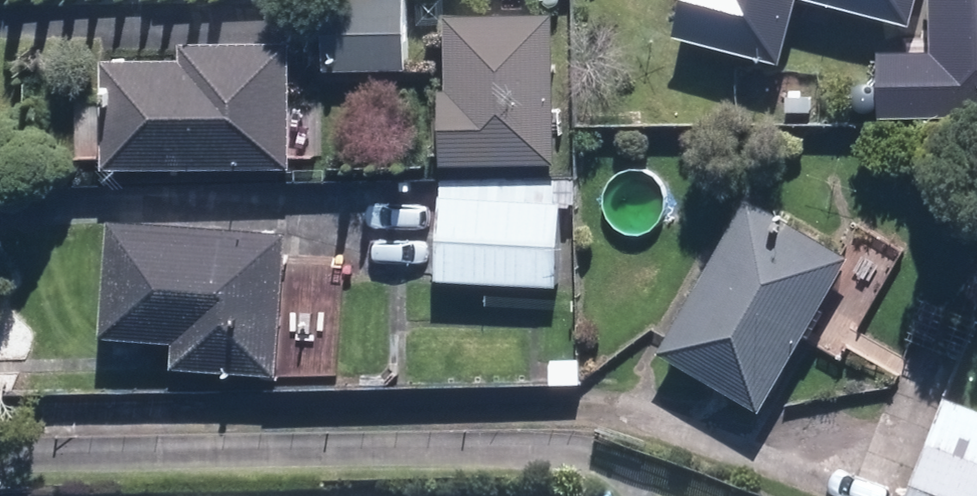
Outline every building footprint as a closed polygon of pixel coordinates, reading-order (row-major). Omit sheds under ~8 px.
[(401,0),(328,0),(320,0),(322,72),(402,70),(401,0)] [(673,38),(777,65),(794,0),(683,0),(673,38)] [(905,27),(912,0),(803,0),(905,27)] [(877,58),(878,118),(976,115),(976,0),(931,0),(932,56),(877,58)] [(437,165),(545,161),(540,15),(438,18),(441,94),(435,94),(437,165)] [(119,53),(120,157),(302,157),(302,38),(199,38),(199,53),(119,53)] [(441,182),(436,279),(551,285),(556,188),(441,182)] [(662,356),(761,411),(847,258),(749,203),(662,356)] [(298,225),(127,212),(119,325),(194,331),(193,352),(289,359),(298,225)] [(940,399),(903,495),(976,495),(976,413),(940,399)]
